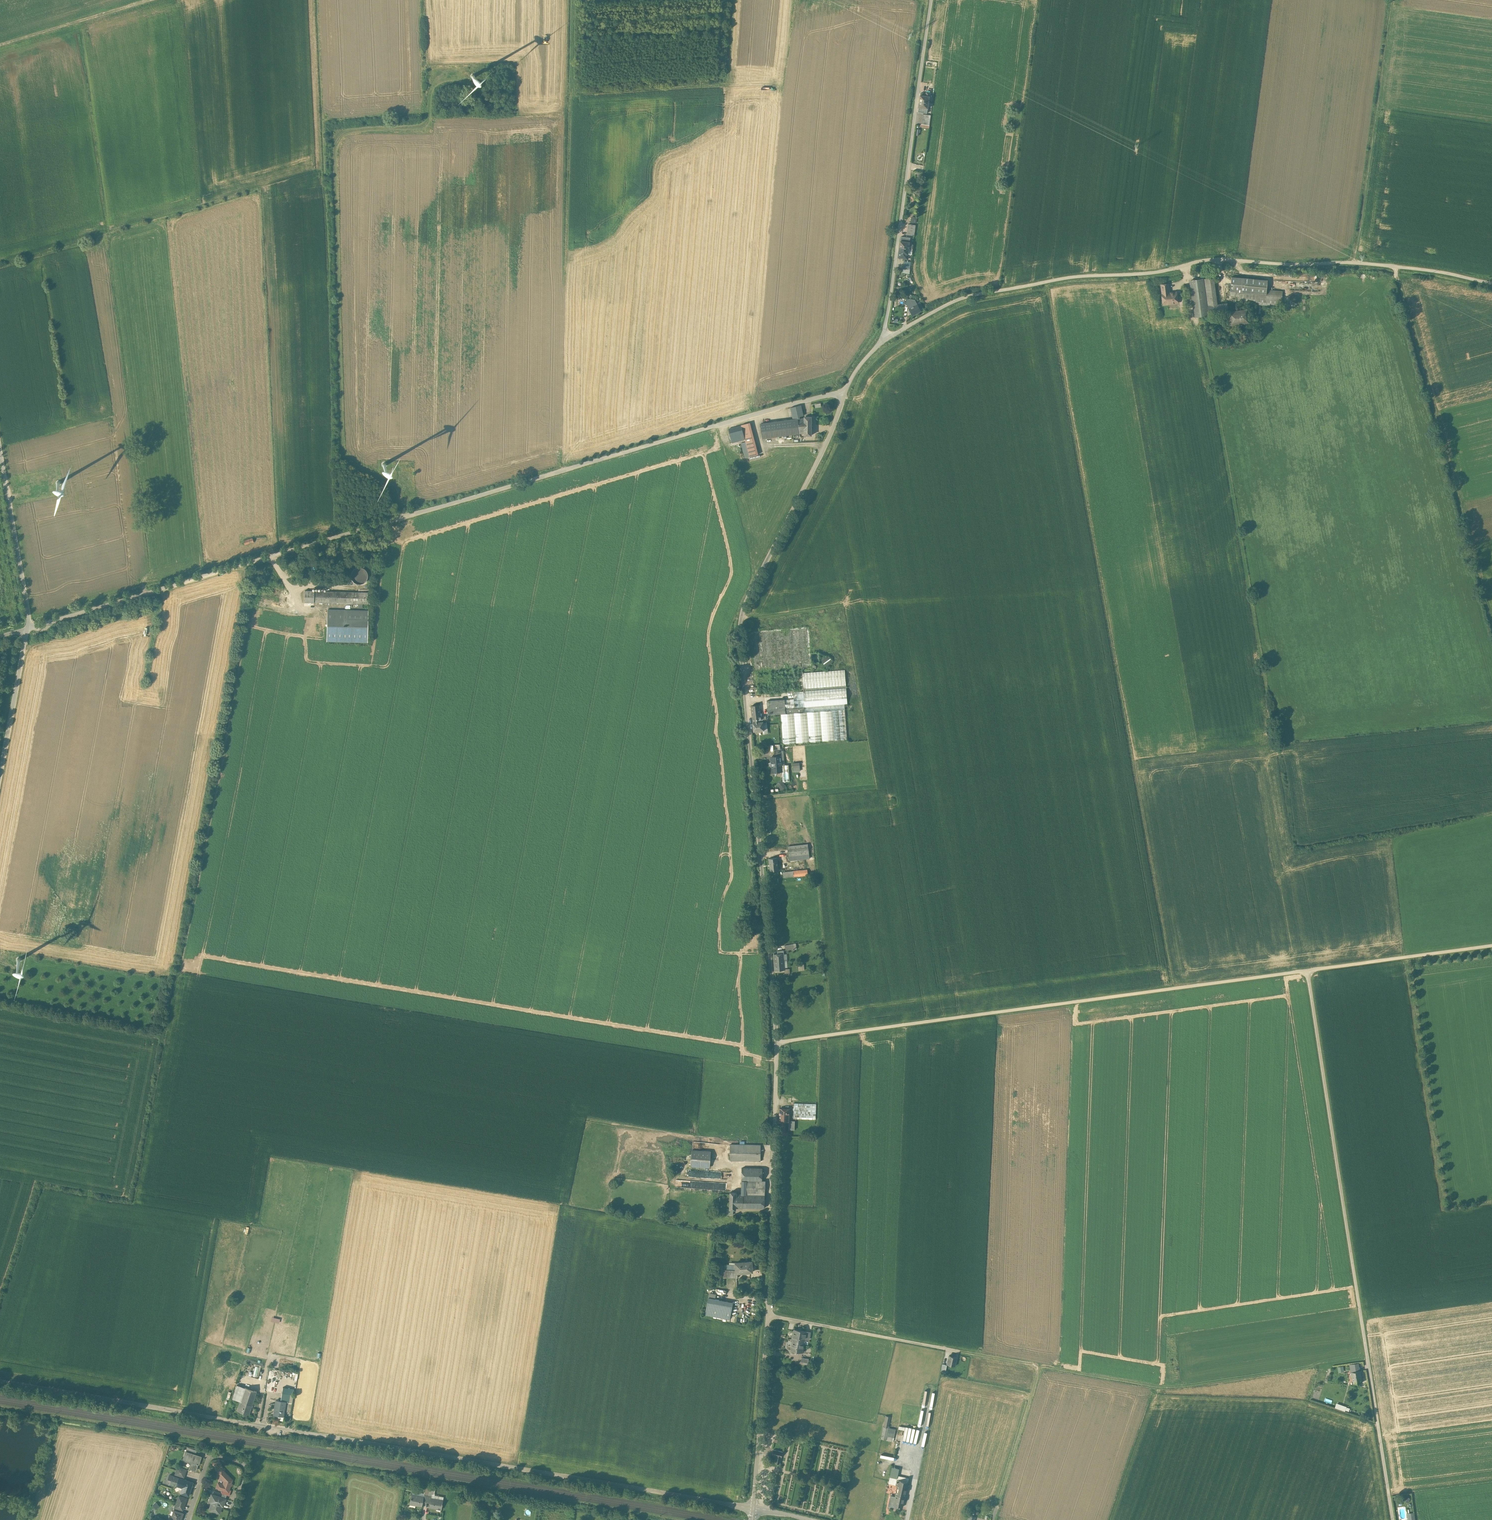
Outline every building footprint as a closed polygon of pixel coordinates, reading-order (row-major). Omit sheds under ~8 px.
[(925,98),(920,97),(919,102),(929,103),(930,94),(926,94),(925,98)] [(929,103),(919,102),(918,111),(927,112),(929,103)] [(929,115),(921,114),(920,125),(928,125),(929,115)] [(905,235),(915,236),(916,226),(907,225),(905,235)] [(910,239),(901,238),(900,246),(912,248),(913,246),(909,245),(910,239)] [(912,248),(900,246),(899,256),(907,258),(908,251),(912,252),(912,248)] [(1269,278),(1232,276),(1231,295),(1240,296),(1239,300),(1284,305),(1285,289),(1268,287),(1269,278)] [(1215,277),(1191,279),(1195,315),(1218,311),(1218,317),(1231,316),(1232,326),(1250,324),(1248,308),(1229,311),(1228,301),(1218,302),(1215,277)] [(1170,282),(1162,283),(1164,304),(1180,302),(1178,289),(1171,290),(1170,282)] [(915,304),(914,302),(906,307),(911,316),(920,311),(919,310),(915,304)] [(794,418),(761,422),(763,438),(803,432),(804,436),(812,436),(812,415),(805,415),(801,404),(792,406),(794,418)] [(755,421),(730,427),(733,441),(746,438),(749,452),(762,449),(755,421)] [(360,583),(361,583),(363,583),(365,583),(366,582),(368,581),(369,580),(370,579),(370,576),(370,574),(369,573),(369,571),(368,570),(366,569),(365,569),(363,568),(362,568),(361,569),(359,569),(358,570),(357,571),(356,573),(355,574),(355,575),(355,576),(355,577),(355,578),(356,580),(357,581),(358,582),(359,583),(360,583)] [(371,591),(306,588),(305,601),(370,604),(371,591)] [(329,609),(329,641),(370,641),(370,609),(329,609)] [(810,625),(751,630),(755,692),(794,689),(795,696),(768,698),(771,743),(783,742),(785,762),(852,758),(851,740),(848,740),(845,703),(848,702),(845,668),(813,670),(810,625)] [(822,659),(826,666),(834,662),(830,655),(822,659)] [(760,704),(751,704),(753,730),(764,730),(764,720),(762,720),(760,704)] [(783,754),(771,754),(772,771),(783,771),(783,754)] [(782,779),(777,783),(782,790),(787,786),(782,779)] [(808,843),(787,846),(789,861),(810,858),(808,843)] [(777,857),(768,858),(770,871),(779,870),(777,857)] [(808,875),(807,869),(783,871),(783,877),(808,875)] [(777,954),(773,954),(774,970),(784,970),(785,970),(785,969),(784,950),(777,951),(777,954)] [(816,1104),(794,1103),(794,1117),(816,1118),(816,1104)] [(790,1107),(779,1107),(779,1121),(782,1121),(781,1134),(789,1134),(790,1129),(795,1129),(795,1119),(790,1119),(790,1107)] [(762,1142),(730,1142),(730,1160),(762,1160),(762,1142)] [(711,1150),(691,1149),(691,1166),(710,1166),(711,1150)] [(763,1167),(742,1166),(741,1193),(737,1192),(737,1191),(730,1190),(729,1209),(737,1209),(737,1207),(765,1207),(765,1179),(763,1179),(763,1167)] [(753,1261),(735,1262),(735,1265),(718,1265),(718,1286),(726,1287),(726,1277),(738,1276),(738,1275),(754,1273),(753,1261)] [(708,1296),(705,1313),(731,1319),(734,1302),(708,1296)] [(812,1330),(794,1327),(791,1350),(805,1352),(807,1338),(810,1338),(812,1330)] [(957,1356),(949,1354),(947,1364),(944,1363),(942,1370),(946,1371),(947,1366),(955,1367),(957,1356)] [(1361,1363),(1352,1364),(1354,1384),(1364,1383),(1361,1363)] [(1329,1370),(1321,1368),(1317,1383),(1325,1386),(1329,1370)] [(277,1372),(269,1370),(265,1391),(273,1393),(277,1374),(277,1372)] [(277,1374),(273,1393),(278,1393),(282,1375),(277,1374)] [(245,1387),(238,1384),(233,1399),(240,1401),(245,1387)] [(257,1391),(245,1387),(240,1401),(252,1405),(257,1391)] [(291,1394),(282,1393),(281,1401),(286,1402),(285,1402),(288,1403),(289,1403),(291,1394)] [(281,1401),(276,1400),(274,1415),(280,1416),(280,1415),(283,1415),(283,1417),(285,1402),(286,1402),(281,1401)] [(252,1405),(240,1401),(237,1410),(249,1414),(250,1412),(252,1405)] [(1348,1406),(1337,1401),(1336,1407),(1346,1411),(1348,1406)] [(889,1428),(889,1427),(886,1440),(893,1442),(896,1429),(889,1428)] [(783,1452),(774,1450),(773,1455),(776,1456),(775,1463),(780,1464),(781,1457),(782,1457),(783,1452)] [(201,1456),(186,1451),(183,1459),(193,1462),(191,1468),(190,1468),(196,1470),(198,1463),(199,1463),(201,1456)] [(232,1479),(222,1469),(218,1473),(225,1480),(224,1484),(218,1483),(217,1487),(223,1489),(228,1491),(229,1488),(232,1479)] [(178,1477),(169,1475),(167,1482),(176,1485),(178,1477)] [(193,1482),(179,1478),(177,1484),(183,1486),(181,1493),(188,1495),(191,1487),(190,1487),(192,1482),(193,1482)] [(898,1480),(890,1478),(889,1483),(898,1485),(908,1487),(909,1482),(898,1480)] [(908,1487),(898,1485),(896,1494),(905,1497),(908,1487)] [(220,1497),(212,1494),(212,1495),(214,1496),(213,1497),(211,1502),(212,1503),(210,1509),(219,1512),(223,1502),(224,1503),(225,1499),(220,1497)] [(423,1497),(412,1494),(411,1498),(411,1499),(410,1504),(411,1503),(415,1504),(422,1506),(423,1497)] [(905,1497),(896,1494),(895,1497),(891,1496),(888,1506),(900,1508),(900,1506),(903,1507),(905,1497)] [(186,1498),(179,1496),(177,1502),(185,1504),(186,1498)] [(443,1500),(431,1498),(429,1507),(436,1508),(437,1507),(441,1508),(442,1504),(443,1503),(442,1503),(443,1500)] [(185,1504),(177,1502),(175,1507),(183,1510),(185,1504)] [(174,1510),(172,1515),(174,1515),(173,1519),(169,1517),(168,1519),(180,1519),(183,1513),(174,1510)] [(1408,1513),(1409,1519),(1416,1519),(1415,1512),(1408,1513)]
